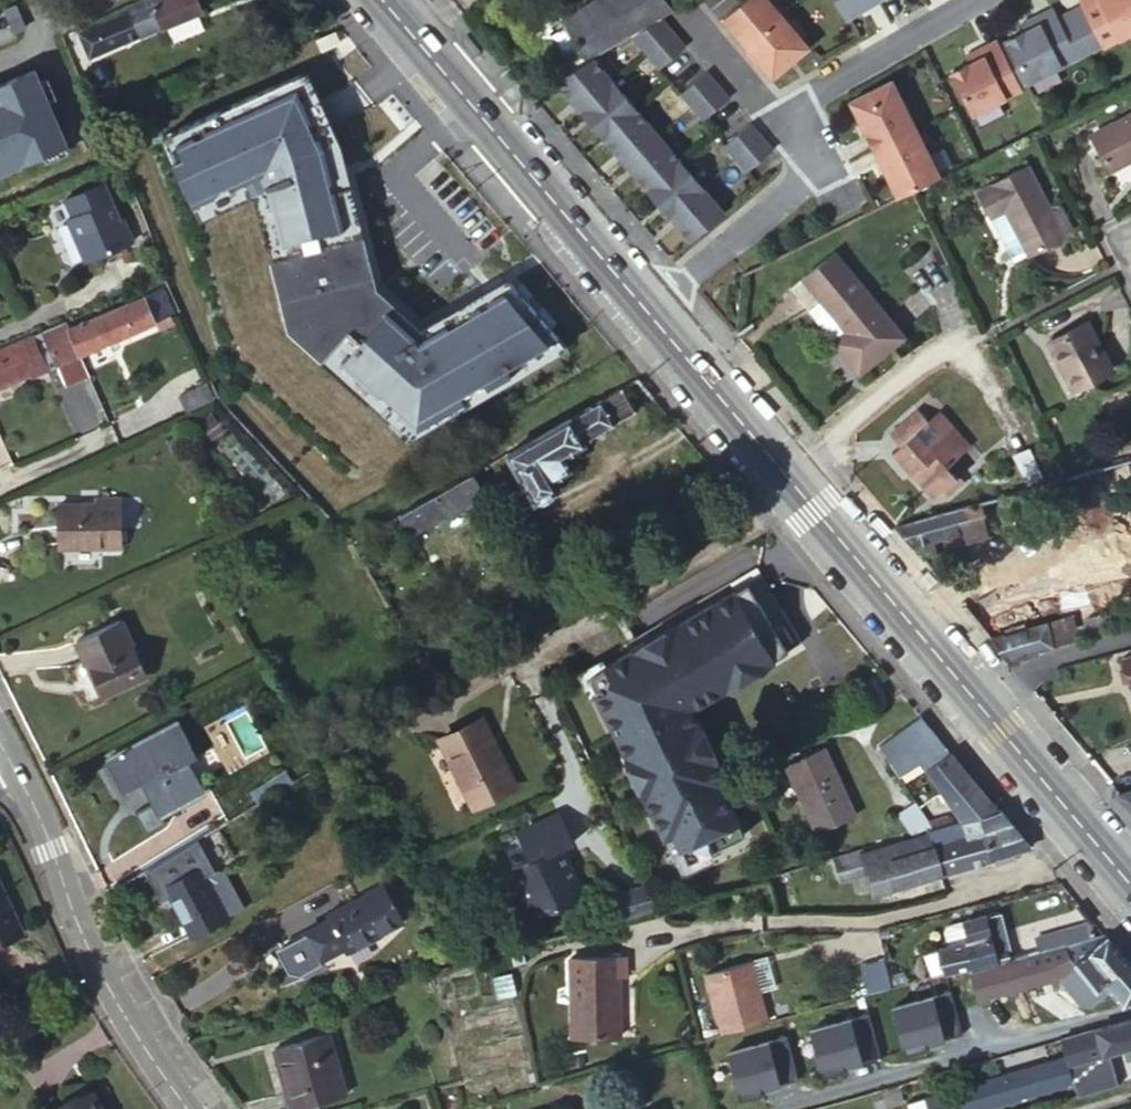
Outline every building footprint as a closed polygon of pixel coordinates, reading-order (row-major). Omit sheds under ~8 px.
[(4,4),(13,26),(25,20),(16,0),(14,0),(4,4)] [(203,10),(199,0),(165,0),(129,15),(81,35),(91,58),(203,10)] [(129,15),(165,0),(142,0),(126,7),(129,15)] [(559,74),(591,56),(630,33),(660,16),(672,9),(667,5),(673,0),(592,0),(561,19),(555,10),(530,26),(540,44),(559,74)] [(719,16),(744,45),(784,12),(773,0),(737,0),(719,16)] [(843,17),(872,0),(833,0),(843,17)] [(1104,46),(1130,33),(1130,0),(1080,0),(1104,46)] [(1007,40),(1029,82),(1079,56),(1054,8),(1032,18),(1035,26),(1007,40)] [(784,12),(744,45),(742,47),(754,61),(756,59),(769,74),(805,44),(797,35),(801,31),(784,12)] [(660,16),(630,33),(658,67),(684,45),(660,16)] [(336,33),(317,41),(323,53),(341,45),(336,33)] [(951,72),(972,113),(1023,88),(998,39),(975,50),(979,58),(951,72)] [(559,74),(553,78),(690,240),(723,212),(591,56),(559,74)] [(0,79),(0,167),(66,138),(32,64),(0,79)] [(705,70),(680,92),(702,118),(728,96),(705,70)] [(300,75),(165,140),(196,208),(217,198),(220,204),(257,188),(292,327),(413,437),(566,348),(550,329),(510,282),(420,333),(373,290),(347,190),(344,191),(331,143),(334,142),(321,113),(316,101),(312,102),(300,75)] [(872,131),(879,145),(915,128),(890,80),(849,100),(866,134),(872,131)] [(1130,158),(1130,114),(1091,134),(1110,170),(1130,158)] [(749,122),(724,143),(746,170),(772,148),(749,122)] [(881,162),(899,197),(913,190),(940,176),(915,128),(879,145),(887,159),(881,162)] [(1063,234),(1053,215),(1026,164),(977,191),(990,215),(1005,207),(1029,252),(1030,253),(1063,236),(1063,234)] [(80,254),(127,233),(118,211),(114,213),(98,175),(58,194),(66,211),(61,214),(80,254)] [(1005,207),(990,215),(1015,260),(1029,252),(1005,207)] [(1063,210),(1053,215),(1063,234),(1072,229),(1063,210)] [(790,285),(807,307),(820,297),(846,330),(834,340),(860,371),(903,335),(832,250),(790,285)] [(68,329),(80,355),(172,314),(160,289),(68,329)] [(820,297),(807,307),(834,340),(846,330),(820,297)] [(90,376),(80,355),(68,329),(65,322),(0,350),(0,386),(29,374),(32,378),(50,369),(40,347),(47,343),(58,366),(66,386),(90,376)] [(1085,322),(1052,339),(1062,359),(1058,362),(1073,392),(1111,372),(1085,322)] [(1062,359),(1052,339),(1046,342),(1058,362),(1062,359)] [(50,369),(58,366),(47,343),(40,347),(50,369)] [(187,411),(213,397),(205,384),(180,397),(187,411)] [(563,455),(637,411),(627,395),(632,392),(628,385),(510,452),(536,497),(554,487),(553,483),(560,486),(568,480),(569,473),(567,469),(571,468),(563,455)] [(927,419),(917,408),(890,432),(900,444),(892,451),(902,463),(906,460),(915,469),(910,473),(933,498),(957,477),(947,465),(971,444),(949,420),(938,431),(927,419)] [(939,409),(927,419),(938,431),(949,420),(939,409)] [(1027,453),(1011,456),(1014,466),(1030,462),(1027,453)] [(906,460),(902,463),(910,473),(915,469),(906,460)] [(1030,462),(1014,466),(1020,486),(1036,483),(1030,462)] [(473,473),(390,520),(395,527),(405,523),(411,534),(482,493),(485,491),(473,473)] [(59,546),(119,546),(121,498),(100,497),(99,504),(60,503),(59,546)] [(896,525),(912,545),(961,531),(963,541),(991,534),(981,502),(896,525)] [(507,532),(526,520),(518,508),(500,520),(507,532)] [(669,628),(669,634),(648,646),(646,642),(588,676),(630,765),(634,764),(645,785),(641,787),(665,837),(674,833),(688,862),(745,835),(721,784),(726,781),(712,751),(708,753),(698,731),(702,729),(691,708),(804,642),(762,574),(732,592),(669,628)] [(108,696),(148,679),(122,620),(76,641),(94,677),(98,675),(108,696)] [(990,639),(1007,659),(1031,653),(1023,626),(1001,632),(990,639)] [(890,734),(878,742),(900,775),(925,761),(946,792),(969,776),(947,747),(934,732),(920,715),(894,734),(890,734)] [(474,806),(517,786),(485,719),(443,741),(474,806)] [(162,814),(205,791),(188,759),(197,754),(179,721),(109,759),(126,789),(142,779),(162,814)] [(817,832),(857,814),(825,747),(787,765),(817,832)] [(969,776),(946,792),(964,820),(996,811),(982,793),(969,776)] [(1130,806),(1130,788),(1119,792),(1129,804),(1130,806)] [(984,832),(1012,824),(1005,816),(999,810),(964,820),(927,830),(928,834),(932,847),(984,832)] [(569,896),(582,890),(571,866),(568,867),(561,852),(574,845),(560,816),(518,836),(532,864),(514,873),(537,919),(572,902),(569,896)] [(1014,853),(1031,847),(1026,842),(1012,824),(984,832),(992,860),(994,858),(996,865),(1017,859),(1014,853)] [(940,874),(992,860),(984,832),(932,847),(940,874)] [(875,892),(940,874),(932,847),(928,834),(834,861),(839,879),(865,870),(869,873),(875,892)] [(197,934),(230,915),(207,874),(216,869),(200,840),(148,869),(165,900),(174,894),(197,934)] [(24,932),(0,883),(0,944),(24,932)] [(349,951),(404,920),(384,886),(332,915),(334,919),(309,934),(310,935),(284,950),(295,970),(301,972),(346,946),(349,951)] [(610,896),(617,920),(651,910),(644,886),(610,896)] [(585,896),(582,890),(569,896),(572,902),(585,896)] [(974,967),(1013,957),(1005,928),(1001,912),(988,916),(987,914),(963,922),(969,940),(972,949),(969,950),(974,967)] [(969,940),(963,922),(948,926),(945,931),(949,945),(969,940)] [(1041,949),(1093,935),(1089,925),(1038,938),(1041,949)] [(1130,1002),(1130,965),(1125,957),(1104,932),(1093,935),(1041,949),(1028,953),(1032,968),(1041,970),(1047,969),(1072,963),(1073,966),(1074,967),(1078,966),(1098,991),(1105,985),(1111,992),(1123,1005),(1130,1002)] [(969,940),(949,945),(936,949),(943,972),(946,972),(946,974),(974,967),(969,950),(972,949),(969,940)] [(572,1036),(627,1035),(625,977),(631,976),(631,956),(570,958),(572,1036)] [(757,991),(773,987),(765,957),(704,973),(721,1034),(766,1022),(757,991)] [(866,991),(890,985),(882,957),(859,964),(866,991)] [(1047,969),(1056,980),(1073,966),(1072,963),(1047,969)] [(1091,1009),(1111,992),(1105,985),(1098,991),(1078,966),(1074,967),(1073,966),(1056,980),(1081,1006),(1091,1009)] [(950,990),(893,1006),(905,1052),(927,1046),(925,1042),(962,1032),(950,990)] [(881,1055),(869,1013),(811,1029),(824,1075),(845,1069),(844,1065),(881,1055)] [(1130,1049),(1130,1018),(1061,1038),(1069,1066),(1130,1049)] [(293,1108),(346,1095),(328,1033),(276,1048),(293,1108)] [(798,1078),(787,1036),(729,1052),(742,1098),(763,1092),(762,1088),(798,1078)] [(1052,1104),(1119,1085),(1111,1054),(1069,1066),(1066,1056),(924,1095),(928,1108),(980,1108),(1049,1090),(1052,1104)] [(896,1087),(880,1092),(884,1106),(901,1101),(896,1087)] [(884,1106),(880,1092),(871,1095),(875,1108),(884,1106)] [(93,1094),(68,1108),(102,1108),(93,1094)]
